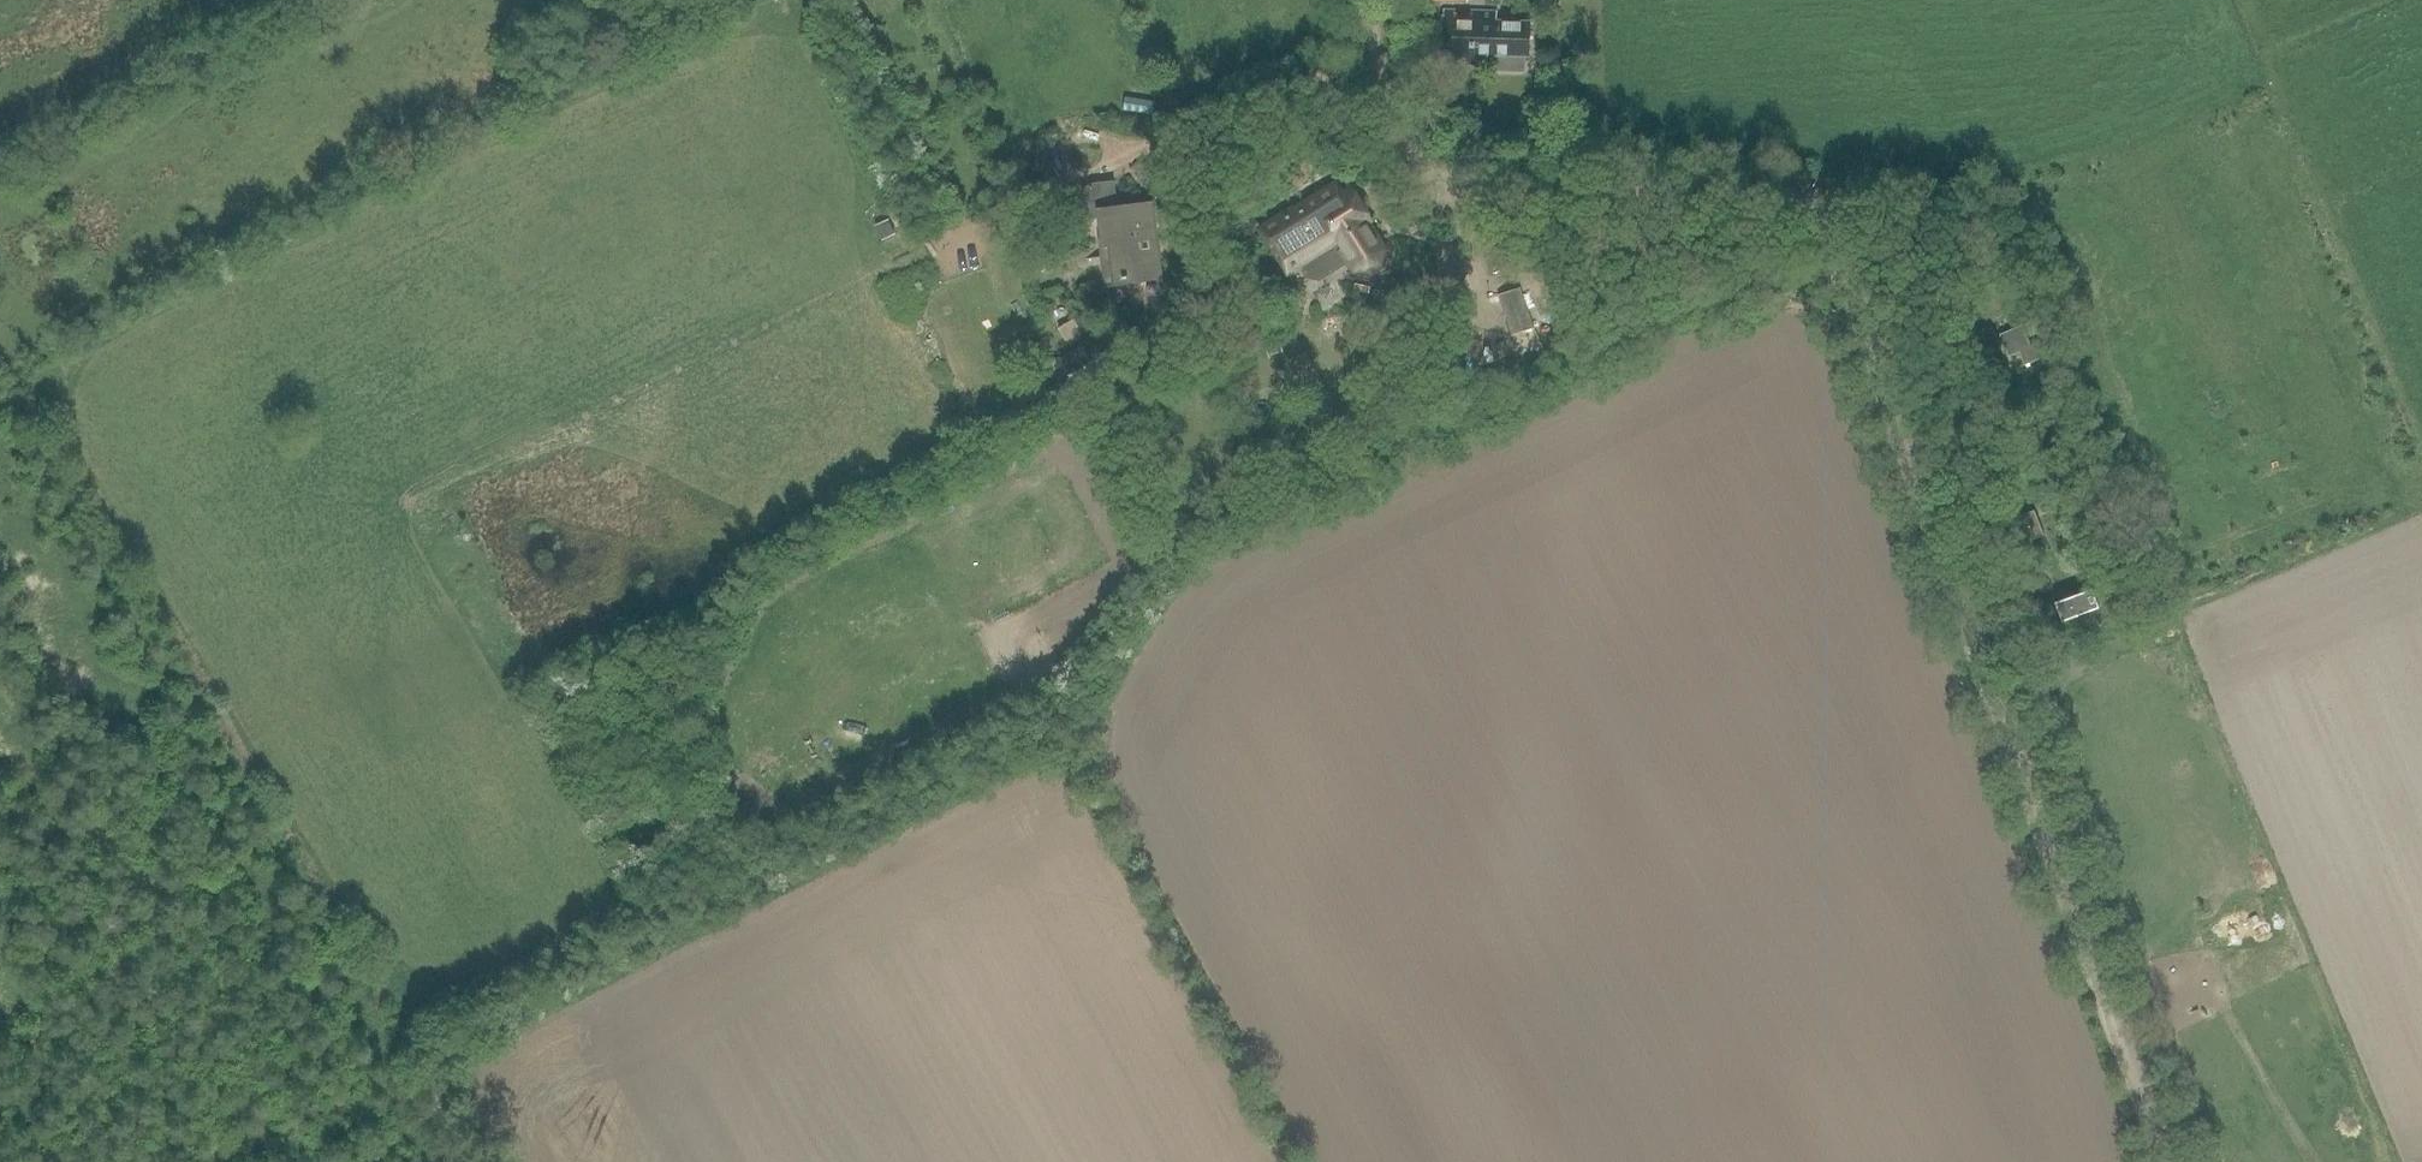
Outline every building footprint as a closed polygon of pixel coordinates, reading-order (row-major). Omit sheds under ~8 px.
[(1447,12),(1445,63),(1490,65),(1490,56),(1500,57),(1499,72),(1529,73),(1529,58),(1532,58),(1533,21),(1500,21),(1501,13),(1447,12)] [(1153,209),(1104,215),(1100,183),(1090,184),(1072,196),(1084,221),(1103,219),(1110,281),(1160,276),(1153,209)] [(1292,271),(1308,262),(1315,271),(1324,272),(1353,254),(1361,265),(1369,270),(1380,263),(1382,251),(1363,219),(1370,215),(1354,190),(1337,200),(1334,195),(1270,235),(1292,271)] [(1521,287),(1499,295),(1514,338),(1536,330),(1521,287)] [(2010,356),(2022,352),(2027,365),(2043,359),(2038,344),(2029,347),(2023,329),(2003,336),(2010,356)] [(1105,330),(1062,357),(1073,373),(1115,346),(1105,330)] [(2035,511),(2010,521),(2020,545),(2045,535),(2035,511)] [(2057,602),(2064,621),(2101,607),(2094,589),(2057,602)]
